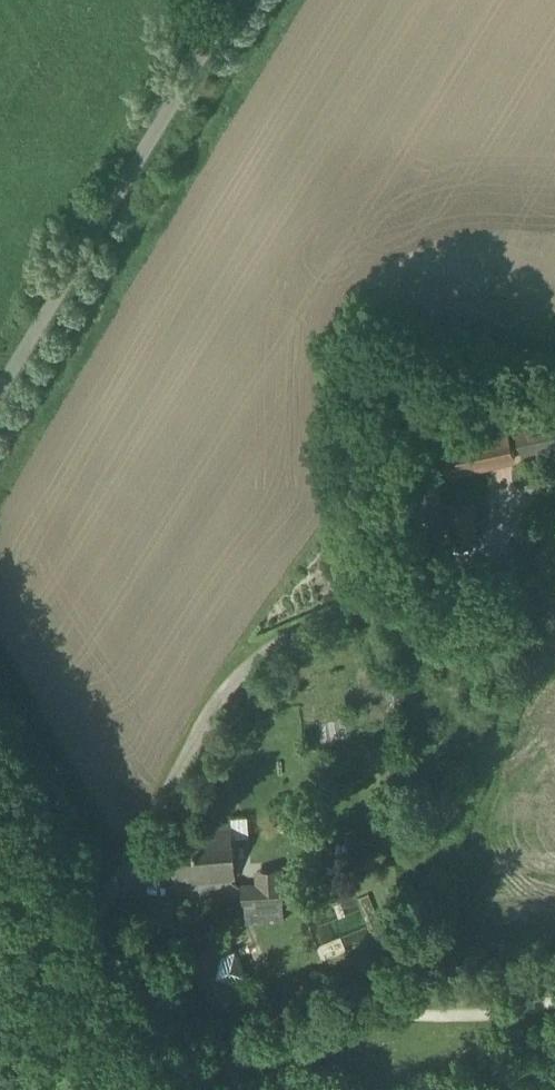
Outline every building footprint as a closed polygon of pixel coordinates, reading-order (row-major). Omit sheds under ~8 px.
[(513,417),(523,462),(554,455),(554,422),(552,409),(513,417)] [(503,421),(442,434),(451,479),(513,465),(503,421)] [(433,467),(397,469),(402,538),(438,536),(433,467)] [(469,506),(446,508),(448,544),(472,542),(469,506)] [(230,824),(173,829),(177,881),(234,877),(230,824)] [(282,923),(280,870),(252,871),(253,894),(238,895),(239,924),(282,923)] [(191,953),(212,1002),(236,992),(216,943),(191,953)]
